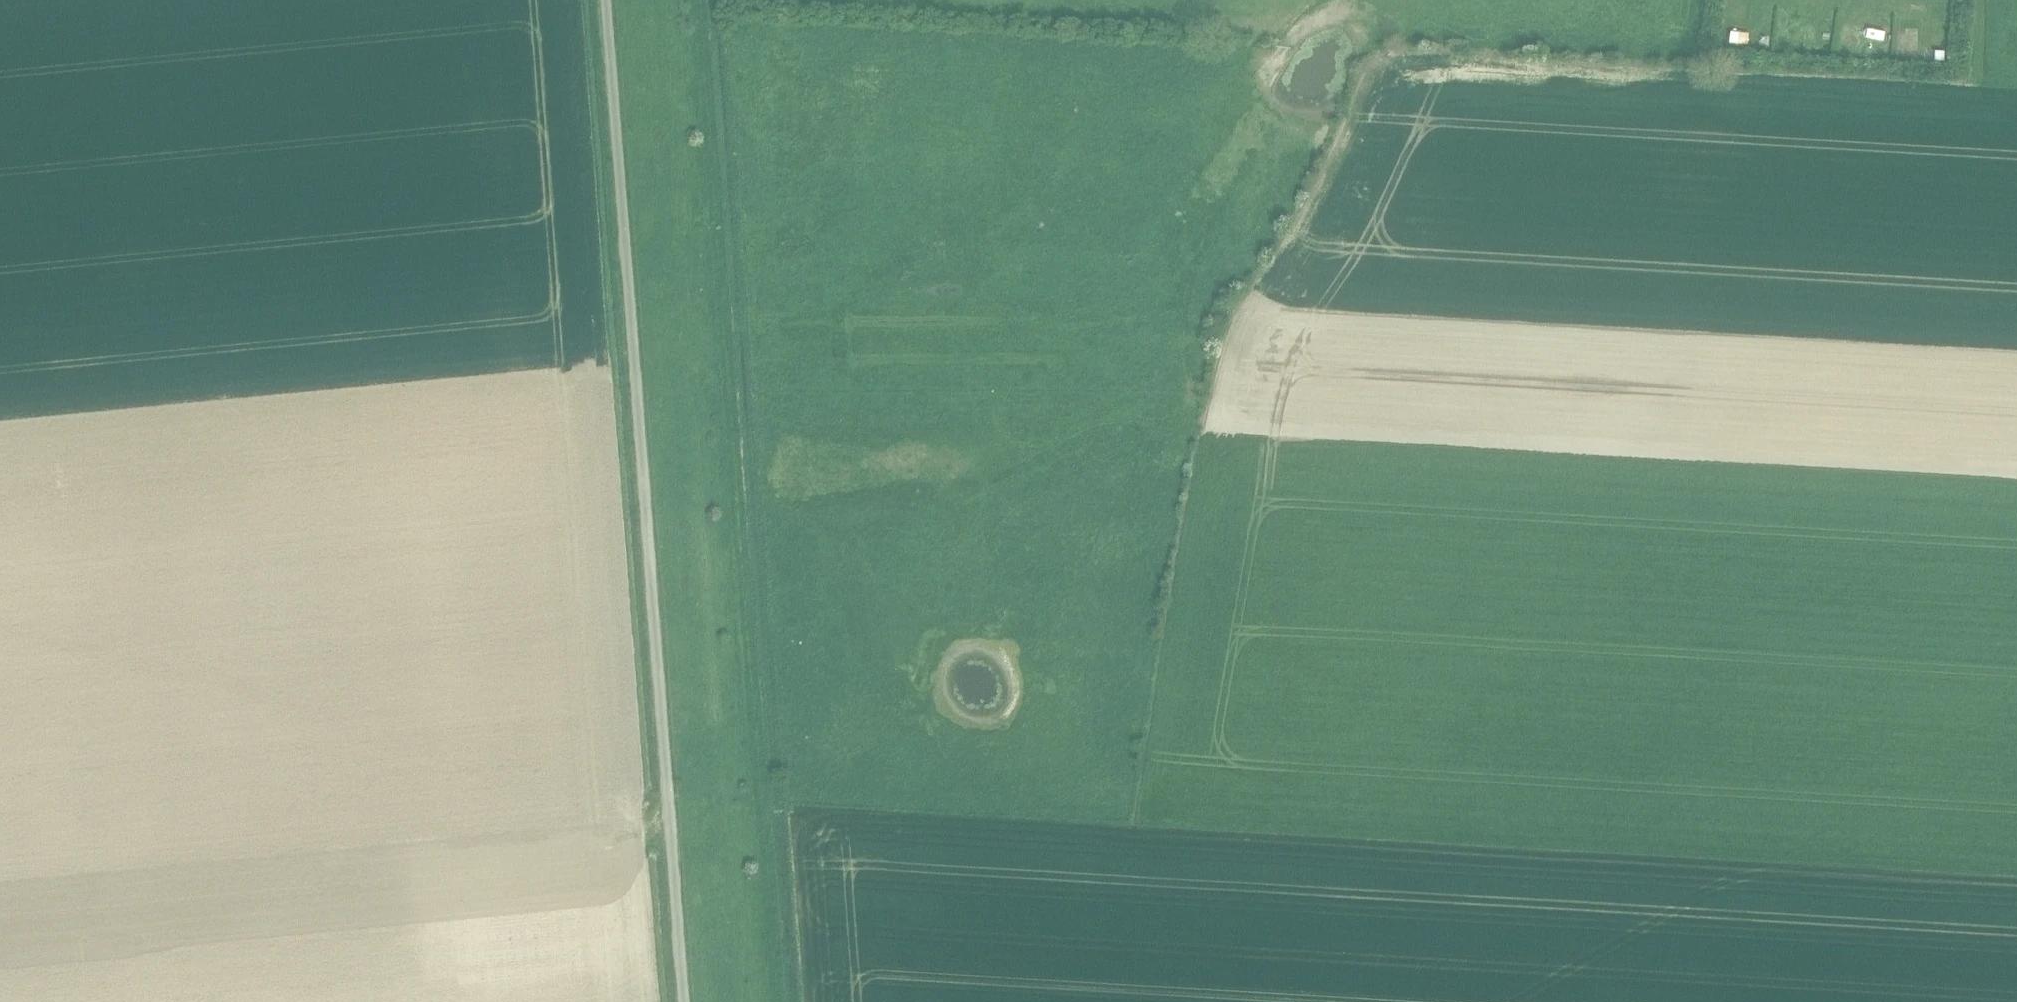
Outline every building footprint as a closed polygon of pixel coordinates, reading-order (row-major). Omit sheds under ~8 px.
[(1934,51),(1934,61),(1943,61),(1944,51),(1934,51)]
